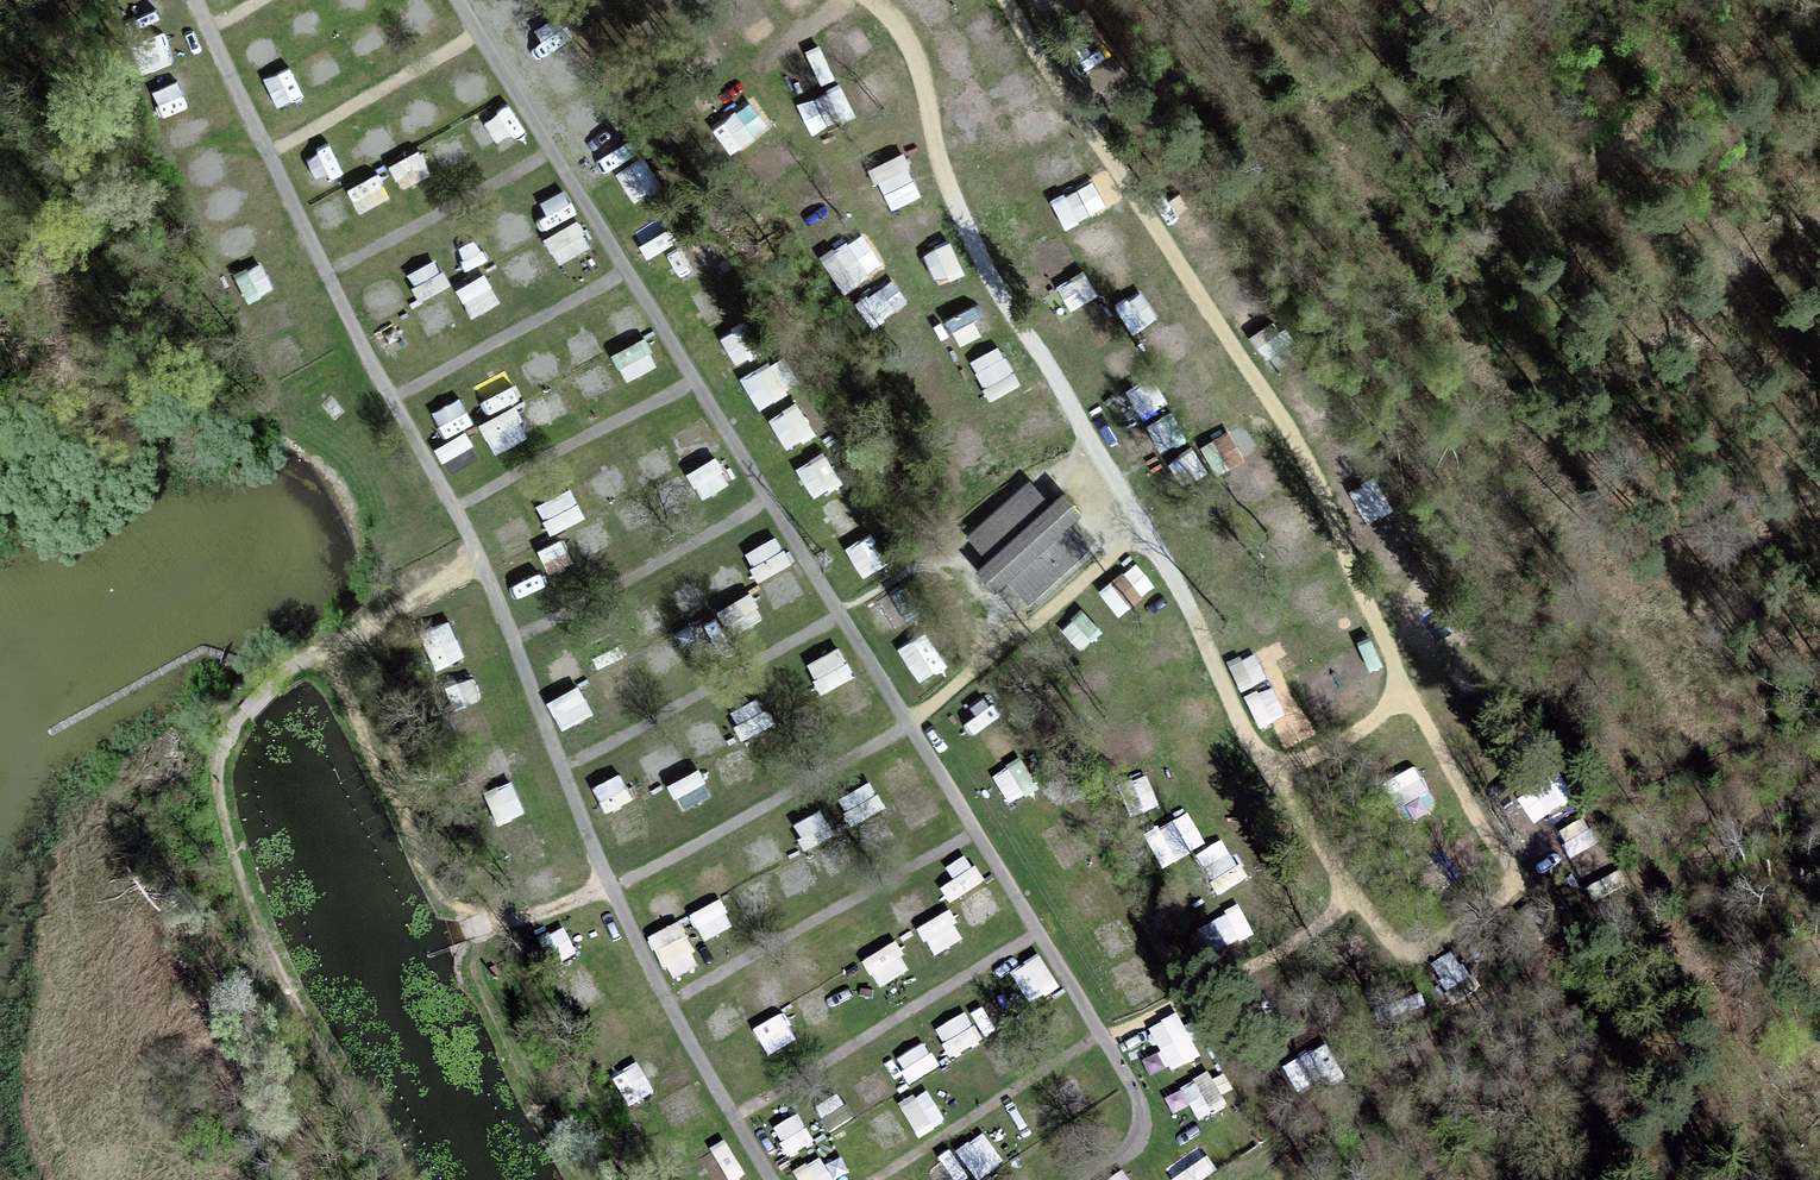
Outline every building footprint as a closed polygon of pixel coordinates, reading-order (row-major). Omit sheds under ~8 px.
[(420,23),(439,8),(433,0),(405,0),(403,1),(420,23)] [(760,3),(756,0),(739,0),(730,10),(743,22),(760,3)] [(802,10),(812,0),(792,0),(802,10)] [(350,30),(366,55),(394,38),(378,12),(350,30)] [(825,43),(843,67),(880,40),(862,16),(825,43)] [(317,84),(345,69),(329,40),(301,56),(317,84)] [(800,96),(840,67),(820,40),(781,69),(800,96)] [(866,109),(892,96),(878,67),(852,79),(866,109)] [(277,105),(302,94),(290,68),(265,80),(277,105)] [(474,106),(498,95),(486,71),(463,82),(474,106)] [(807,103),(822,129),(862,106),(847,80),(807,103)] [(432,94),(413,104),(425,130),(445,121),(432,94)] [(741,143),(776,123),(761,96),(726,116),(741,143)] [(518,100),(489,112),(503,143),(531,130),(518,100)] [(199,145),(206,172),(241,163),(234,136),(199,145)] [(404,185),(437,173),(426,144),(393,156),(404,185)] [(760,165),(774,179),(792,162),(778,148),(760,165)] [(646,149),(620,170),(641,198),(668,177),(646,149)] [(341,150),(314,161),(325,187),(352,176),(341,150)] [(359,206),(392,197),(385,171),(352,181),(359,206)] [(1097,174),(1057,196),(1071,223),(1112,202),(1097,174)] [(205,194),(216,218),(244,205),(233,181),(205,194)] [(1020,239),(1062,219),(1050,192),(1007,211),(1020,239)] [(637,229),(653,253),(679,236),(664,212),(637,229)] [(580,216),(549,235),(564,260),(595,241),(580,216)] [(1029,248),(1044,277),(1085,257),(1070,228),(1029,248)] [(682,276),(728,257),(717,230),(671,249),(682,276)] [(929,252),(943,285),(972,273),(958,240),(929,252)] [(860,241),(834,262),(860,294),(887,272),(860,241)] [(512,259),(522,280),(538,273),(528,251),(512,259)] [(422,292),(452,284),(445,257),(415,265),(422,292)] [(1057,280),(1066,307),(1103,295),(1094,268),(1057,280)] [(461,282),(475,312),(504,299),(491,269),(461,282)] [(719,276),(694,292),(713,322),(738,307),(719,276)] [(1137,330),(1178,305),(1161,277),(1120,302),(1137,330)] [(1099,346),(1128,331),(1111,301),(1083,316),(1099,346)] [(975,302),(947,317),(960,341),(988,327),(975,302)] [(724,332),(743,362),(768,346),(749,316),(724,332)] [(1304,350),(1277,317),(1255,334),(1282,368),(1304,350)] [(1160,350),(1181,335),(1171,320),(1149,336),(1160,350)] [(631,377),(664,359),(650,332),(617,350),(631,377)] [(1105,353),(1122,382),(1151,364),(1133,336),(1105,353)] [(1004,340),(973,356),(994,396),(1025,379),(1004,340)] [(765,406),(799,387),(780,354),(746,372),(765,406)] [(1129,387),(1145,413),(1173,395),(1157,369),(1129,387)] [(491,393),(497,406),(522,395),(517,382),(491,393)] [(447,430),(479,420),(469,391),(437,401),(447,430)] [(773,414),(791,446),(824,427),(806,395),(773,414)] [(501,448),(535,428),(518,401),(484,421),(501,448)] [(1163,446),(1189,432),(1175,408),(1150,422),(1163,446)] [(1225,464),(1249,452),(1234,424),(1210,436),(1225,464)] [(470,429),(442,442),(447,454),(475,442),(470,429)] [(647,483),(677,467),(663,442),(633,458),(647,483)] [(820,495),(848,476),(828,446),(800,465),(820,495)] [(706,494),(735,477),(720,451),(691,468),(706,494)] [(1188,503),(1202,527),(1284,479),(1271,455),(1188,503)] [(622,459),(593,475),(607,501),(636,485),(622,459)] [(577,483),(541,501),(555,529),(591,511),(577,483)] [(844,533),(871,517),(851,485),(825,501),(844,533)] [(1032,488),(975,540),(992,559),(978,571),(994,589),(1008,576),(1025,595),(1082,543),(1065,525),(1079,512),(1063,495),(1049,507),(1032,488)] [(1391,492),(1361,513),(1377,536),(1407,514),(1391,492)] [(587,553),(617,540),(606,514),(575,528),(587,553)] [(785,531),(750,544),(760,574),(796,562),(785,531)] [(567,534),(543,543),(553,570),(577,561),(567,534)] [(876,576),(896,565),(880,538),(860,550),(876,576)] [(516,590),(545,576),(532,550),(503,564),(516,590)] [(1122,610),(1161,582),(1142,555),(1103,584),(1122,610)] [(779,606),(812,588),(797,561),(764,580),(779,606)] [(881,633),(925,607),(909,581),(866,607),(881,633)] [(723,605),(739,631),(771,612),(755,585),(723,605)] [(1079,640),(1102,626),(1089,606),(1067,620),(1079,640)] [(723,608),(681,625),(694,656),(736,639),(723,608)] [(848,642),(812,655),(824,686),(860,673),(848,642)] [(611,697),(643,679),(627,652),(596,670),(611,697)] [(581,678),(550,699),(568,725),(599,704),(581,678)] [(1293,745),(1323,729),(1300,687),(1271,703),(1293,745)] [(765,694),(734,706),(744,733),(775,722),(765,694)] [(1031,755),(998,767),(1010,799),(1043,787),(1031,755)] [(673,780),(688,807),(718,791),(702,764),(673,780)] [(1154,808),(1181,790),(1164,765),(1138,783),(1154,808)] [(619,769),(592,780),(604,809),(630,799),(619,769)] [(851,815),(887,806),(880,779),(844,788),(851,815)] [(805,841),(835,831),(820,788),(790,798),(805,841)] [(877,843),(895,827),(880,809),(861,826),(877,843)] [(1170,859),(1210,841),(1195,809),(1155,827),(1170,859)] [(830,870),(857,862),(848,833),(821,841),(830,870)] [(1230,836),(1204,848),(1214,871),(1241,859),(1230,836)] [(776,866),(791,895),(822,879),(807,850),(776,866)] [(972,851),(944,868),(960,896),(988,880),(972,851)] [(1611,855),(1587,874),(1602,893),(1626,874),(1611,855)] [(977,926),(1008,905),(991,880),(960,900),(977,926)] [(725,896),(695,913),(709,938),(739,922),(725,896)] [(1239,950),(1262,935),(1244,907),(1221,922),(1239,950)] [(923,924),(937,952),(969,937),(955,908),(923,924)] [(675,976),(705,960),(683,919),(653,935),(675,976)] [(557,936),(564,952),(595,939),(588,922),(557,936)] [(883,986),(917,967),(902,939),(867,958),(883,986)] [(1043,950),(1014,969),(1035,1001),(1064,982),(1043,950)] [(959,1055),(987,1037),(962,996),(933,1014),(959,1055)] [(772,1052),(802,1035),(787,1009),(757,1026),(772,1052)] [(1182,1010),(1153,1025),(1177,1068),(1205,1052),(1182,1010)] [(907,1068),(914,1080),(944,1063),(937,1050),(907,1068)] [(1167,1091),(1175,1111),(1197,1103),(1202,1114),(1231,1103),(1218,1070),(1167,1091)] [(1078,1073),(1054,1088),(1070,1114),(1095,1099),(1078,1073)] [(919,1131),(948,1121),(936,1086),(907,1097),(919,1131)] [(805,1110),(779,1124),(793,1153),(820,1139),(805,1110)] [(976,1173),(1005,1162),(993,1130),(964,1141),(976,1173)] [(702,1150),(717,1179),(728,1179),(748,1170),(732,1136),(702,1150)] [(1219,1169),(1209,1142),(1171,1157),(1181,1179),(1192,1179),(1219,1169)] [(930,1163),(943,1179),(958,1179),(974,1169),(956,1145),(930,1163)] [(825,1152),(798,1169),(805,1179),(842,1179),(825,1152)]
